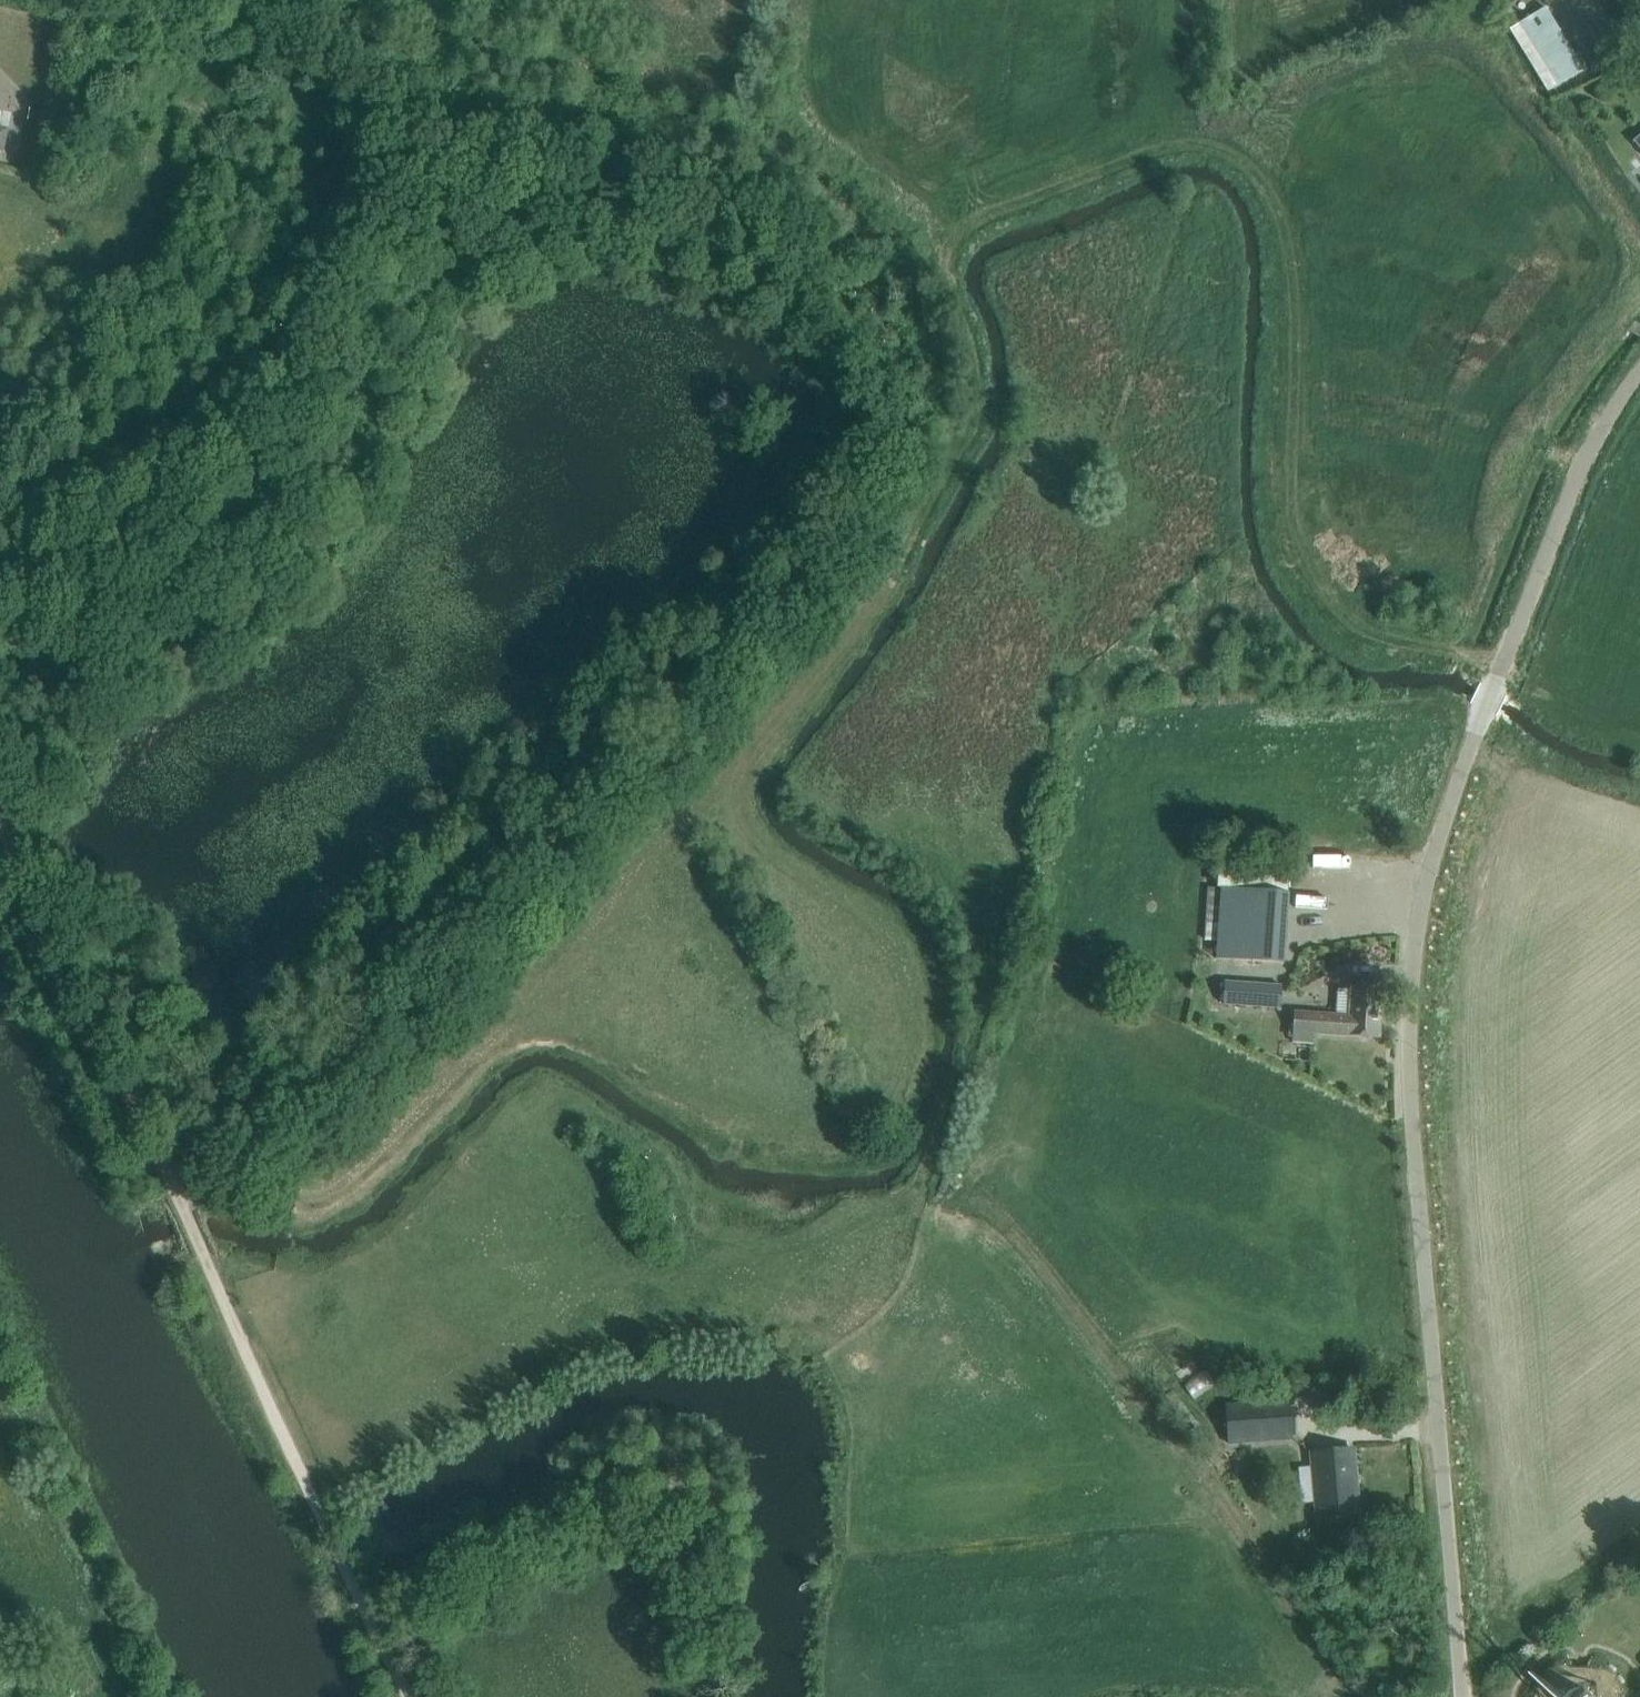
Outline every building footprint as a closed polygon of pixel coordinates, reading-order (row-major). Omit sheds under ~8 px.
[(1583,70),(1546,7),(1510,29),(1548,91),(1583,70)] [(1289,893),(1267,891),(1209,887),(1205,940),(1219,941),(1218,959),(1284,964),(1289,893)] [(1225,981),(1223,1005),(1281,1010),(1283,986),(1225,981)] [(1314,1044),(1314,1034),(1380,1038),(1383,988),(1351,986),(1349,1016),(1294,1013),(1292,1043),(1314,1044)] [(1293,1437),(1290,1402),(1223,1407),(1226,1442),(1293,1437)] [(1318,1521),(1332,1520),(1354,1518),(1351,1481),(1355,1480),(1353,1449),(1312,1453),(1318,1521)] [(1595,1695),(1593,1693),(1592,1691),(1590,1690),(1589,1689),(1587,1688),(1583,1687),(1580,1687),(1578,1687),(1576,1687),(1574,1687),(1572,1688),(1570,1689),(1568,1690),(1567,1692),(1565,1693),(1564,1695),(1563,1696),(1596,1696),(1595,1695)]
